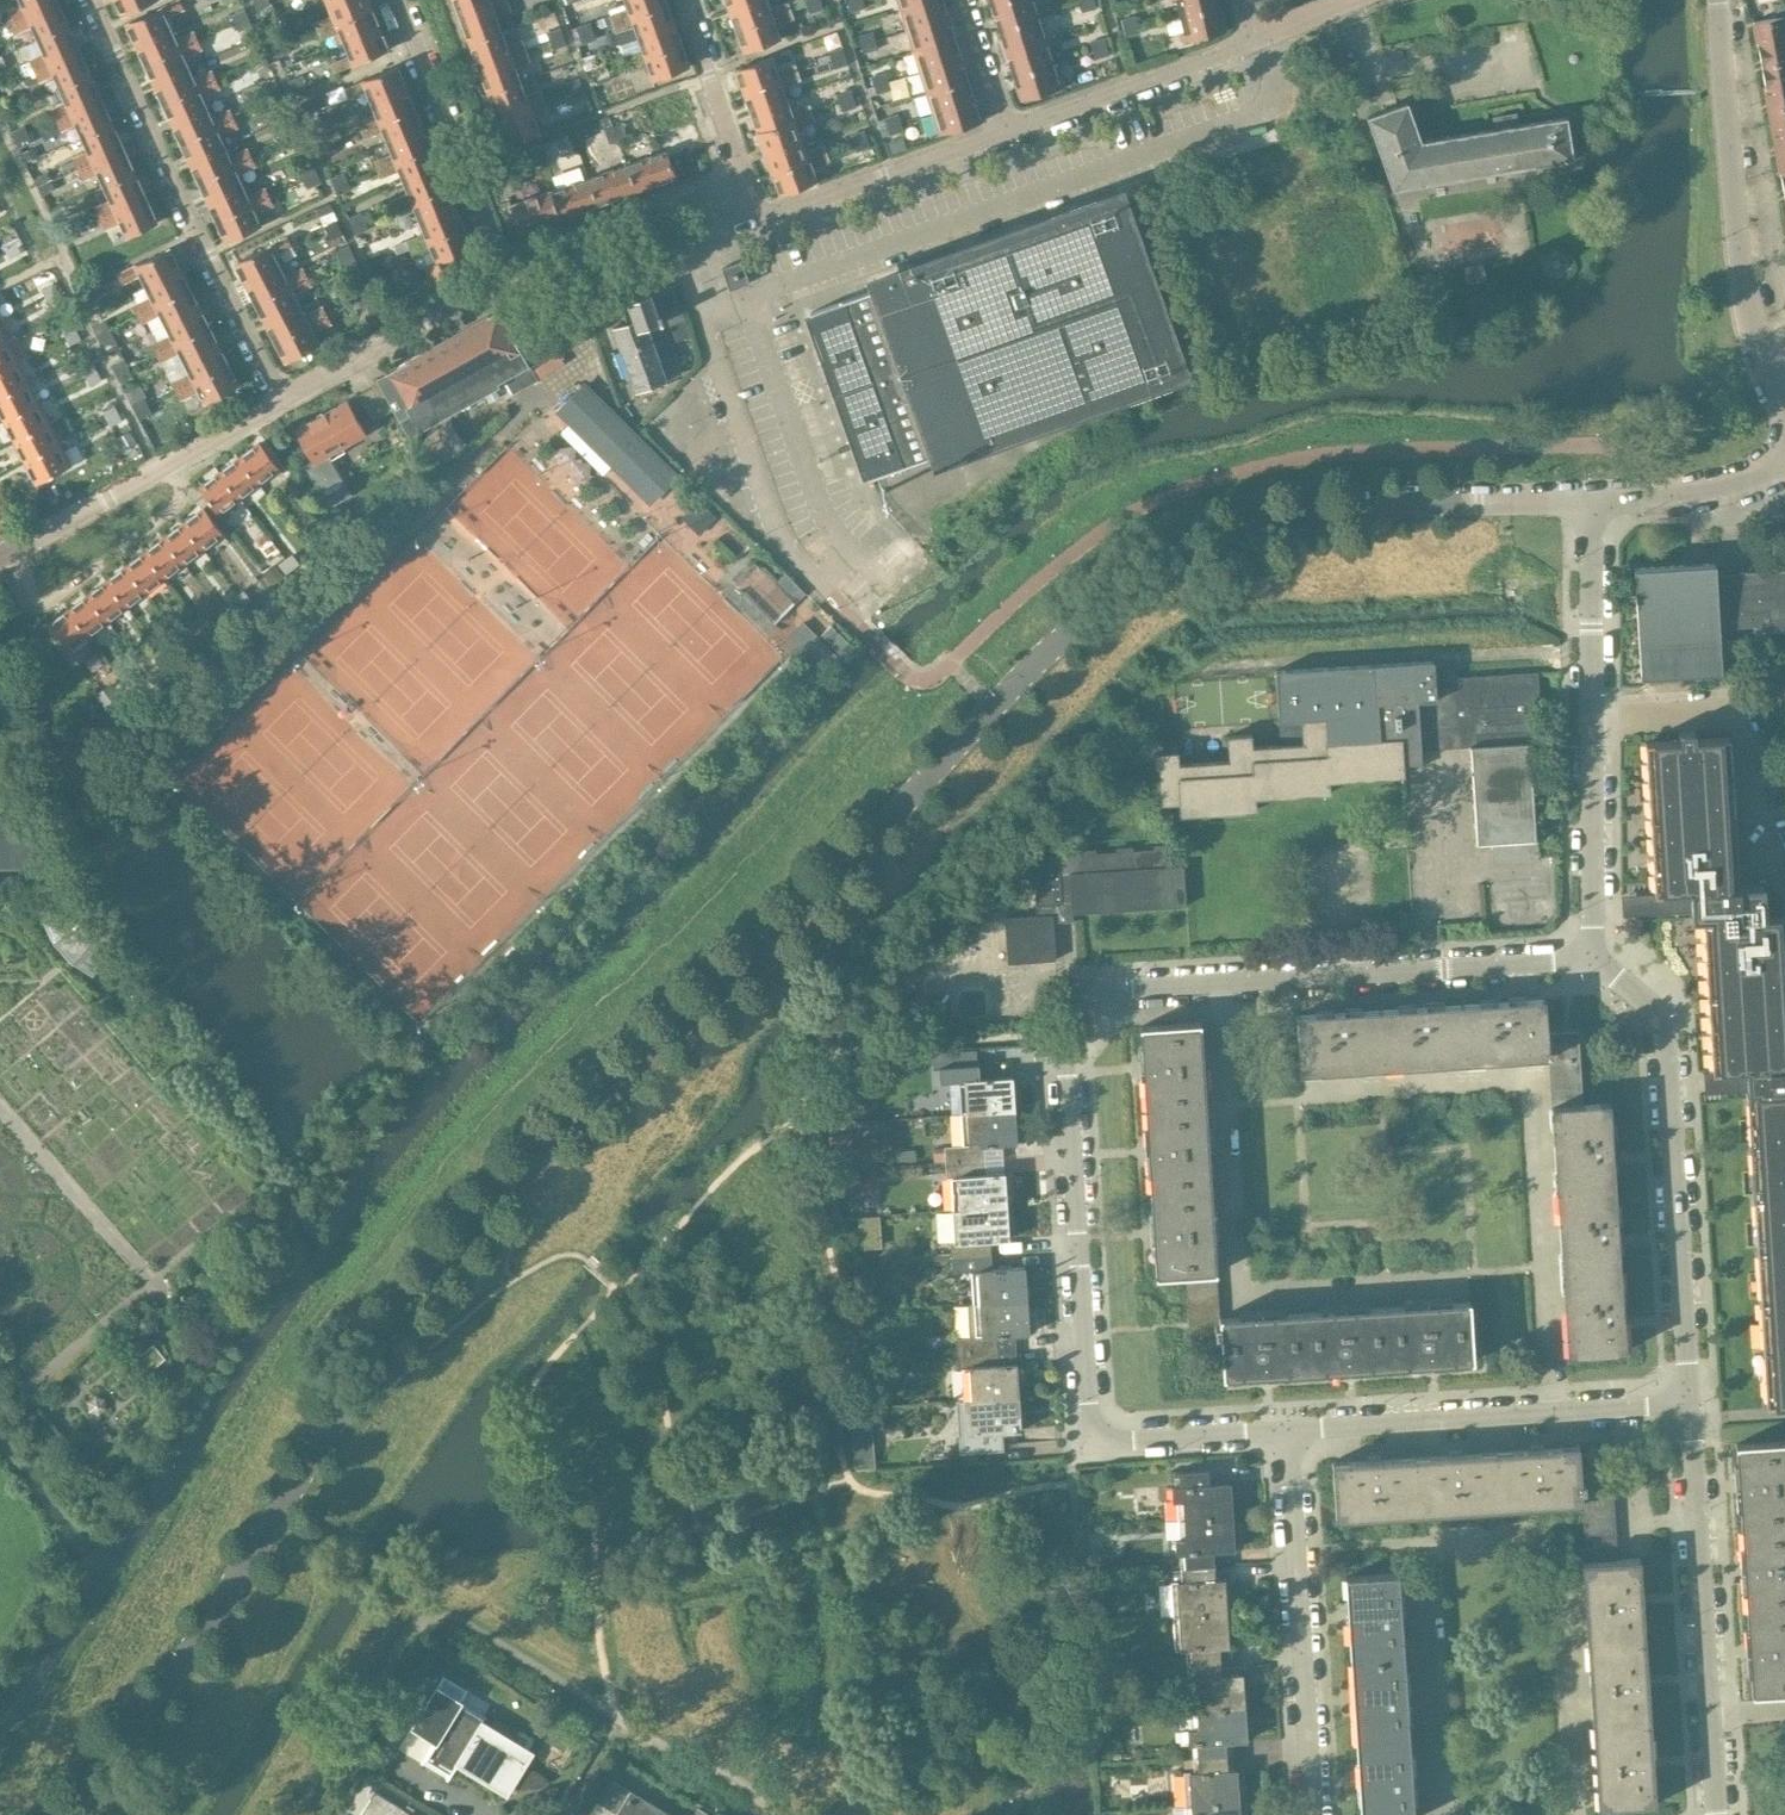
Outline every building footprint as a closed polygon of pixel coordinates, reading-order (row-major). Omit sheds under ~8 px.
[(21,5),(7,11),(11,21),(56,1),(56,0),(19,0),(21,5)] [(122,15),(155,0),(116,0),(122,15)] [(136,45),(171,29),(165,17),(183,8),(179,0),(178,0),(126,24),(136,45)] [(253,1),(256,9),(270,3),(268,0),(256,0),(253,1)] [(327,3),(332,15),(314,23),(317,30),(371,8),(367,0),(334,0),(327,3)] [(460,18),(507,0),(453,0),(460,18)] [(507,0),(460,18),(470,44),(501,32),(496,16),(511,10),(507,0)] [(665,0),(624,0),(627,9),(609,16),(612,24),(666,5),(665,0)] [(729,9),(755,0),(725,0),(729,9)] [(729,9),(736,29),(790,10),(788,2),(769,9),(766,0),(755,0),(729,9)] [(820,0),(806,5),(809,13),(823,8),(820,0)] [(848,4),(851,12),(865,7),(862,0),(861,0),(848,4)] [(900,10),(932,0),(897,0),(900,10)] [(900,10),(907,30),(948,17),(943,0),(932,0),(900,10)] [(991,6),(999,30),(1039,18),(1033,0),(1010,0),(991,6)] [(1180,16),(1220,7),(1218,0),(1176,0),(1180,16)] [(56,1),(11,21),(16,32),(31,25),(37,39),(67,25),(56,1)] [(1094,1),(1080,5),(1082,12),(1096,8),(1094,1)] [(270,3),(256,9),(260,17),(273,11),(270,3)] [(1773,4),(1776,18),(1783,16),(1781,3),(1773,4)] [(674,25),(666,5),(612,24),(615,32),(633,26),(638,38),(674,25)] [(1220,7),(1180,16),(1185,40),(1225,31),(1220,7)] [(371,8),(317,30),(321,39),(339,32),(344,43),(379,29),(371,8)] [(231,15),(235,23),(248,17),(245,9),(231,15)] [(790,10),(736,29),(744,52),(780,39),(775,25),(793,19),(790,10)] [(1135,16),(1121,20),(1123,29),(1138,25),(1135,16)] [(1776,18),(1753,22),(1757,44),(1784,39),(1784,28),(1784,16),(1783,16),(1776,18)] [(248,17),(235,23),(238,31),(252,25),(248,17)] [(948,17),(907,30),(913,51),(955,38),(948,17)] [(1039,18),(999,30),(1006,53),(1046,41),(1039,18)] [(590,23),(576,28),(579,35),(592,30),(590,23)] [(67,25),(37,39),(43,54),(16,66),(21,76),(79,50),(67,25)] [(674,25),(638,38),(642,50),(623,56),(627,65),(681,46),(674,25)] [(1138,25),(1123,29),(1126,36),(1140,33),(1138,25)] [(546,33),(550,42),(564,37),(560,28),(546,33)] [(171,29),(136,45),(145,64),(197,40),(194,32),(176,40),(171,29)] [(379,29),(344,43),(349,56),(331,63),(334,72),(388,50),(379,29)] [(595,39),(592,30),(579,35),(582,44),(595,39)] [(845,55),(842,47),(836,31),(823,36),(831,60),(845,55)] [(501,32),(470,44),(479,68),(526,51),(522,40),(507,45),(501,32)] [(873,32),(859,36),(861,44),(875,40),(873,32)] [(284,35),(270,41),(274,49),(287,43),(284,35)] [(564,37),(550,42),(552,50),(566,44),(564,37)] [(955,38),(913,51),(919,71),(961,58),(955,38)] [(1090,42),(1093,51),(1107,47),(1104,38),(1090,42)] [(1757,44),(1761,65),(1784,61),(1784,39),(1757,44)] [(197,40),(145,64),(153,83),(188,66),(184,56),(201,48),(197,40)] [(875,40),(861,44),(864,53),(878,49),(875,40)] [(1046,41),(1006,53),(1013,76),(1053,64),(1046,41)] [(287,43),(274,49),(277,57),(291,51),(287,43)] [(681,46),(627,65),(629,73),(648,66),(653,79),(689,67),(681,46)] [(1107,47),(1093,51),(1094,59),(1109,55),(1107,47)] [(248,54),(252,62),(265,56),(262,48),(248,54)] [(79,50),(21,76),(26,87),(53,75),(59,88),(89,74),(79,50)] [(526,51),(479,68),(489,94),(520,82),(515,67),(530,61),(526,51)] [(608,72),(604,63),(600,51),(581,58),(589,79),(608,72)] [(847,64),(845,55),(831,60),(834,69),(847,64)] [(265,56),(252,62),(256,70),(269,64),(265,56)] [(735,70),(743,90),(797,71),(795,64),(776,70),(772,57),(735,70)] [(961,58),(919,71),(926,91),(967,78),(961,58)] [(1761,65),(1765,87),(1784,83),(1784,61),(1761,65)] [(1053,64),(1013,76),(1021,100),(1060,87),(1053,64)] [(188,66),(153,83),(162,103),(215,79),(212,71),(194,79),(188,66)] [(365,90),(370,102),(406,87),(397,66),(343,89),(347,98),(365,90)] [(797,71),(743,90),(750,111),(786,98),(782,87),(801,80),(797,71)] [(310,72),(302,76),(288,81),(292,89),(305,84),(306,86),(315,83),(310,72)] [(610,79),(608,72),(589,79),(591,86),(610,79)] [(871,77),(874,85),(888,81),(885,73),(871,77)] [(89,74),(59,88),(65,102),(51,109),(56,120),(101,99),(89,74)] [(579,78),(565,83),(569,93),(583,88),(579,78)] [(967,78),(926,91),(932,112),(974,99),(967,78)] [(215,79),(162,103),(172,123),(207,107),(201,95),(219,87),(215,79)] [(888,81),(874,85),(876,94),(890,90),(888,81)] [(498,119),(545,102),(541,90),(525,96),(520,82),(489,94),(498,119)] [(1765,87),(1769,109),(1784,106),(1784,83),(1765,87)] [(406,87),(370,102),(375,114),(357,121),(361,130),(414,107),(406,87)] [(266,94),(269,102),(283,96),(279,88),(266,94)] [(583,88),(569,93),(571,99),(585,94),(583,88)] [(837,95),(839,103),(853,98),(851,90),(837,95)] [(283,96),(269,102),(273,110),(286,104),(283,96)] [(786,98),(750,111),(757,131),(812,112),(809,104),(791,111),(786,98)] [(853,98),(839,103),(842,111),(856,107),(853,98)] [(101,99),(56,120),(61,130),(75,124),(81,137),(112,123),(101,99)] [(974,99),(932,112),(939,135),(981,122),(974,99)] [(312,100),(299,106),(302,114),(316,108),(312,100)] [(545,102),(498,119),(508,144),(539,132),(533,117),(549,111),(545,102)] [(1407,103),(1382,111),(1367,117),(1379,150),(1393,188),(1521,167),(1573,159),(1566,117),(1513,126),(1510,116),(1498,118),(1499,128),(1421,141),(1407,103)] [(1769,109),(1772,131),(1784,128),(1784,106),(1769,109)] [(207,107),(172,123),(181,142),(233,118),(229,110),(212,118),(207,107)] [(414,107),(361,130),(364,138),(382,131),(386,142),(422,127),(414,107)] [(812,112),(757,131),(765,152),(801,139),(797,127),(815,121),(812,112)] [(898,114),(884,118),(887,126),(901,122),(898,114)] [(233,118),(181,142),(190,162),(224,146),(219,134),(237,126),(233,118)] [(601,122),(609,143),(618,140),(613,126),(612,127),(609,119),(601,122)] [(901,122),(887,126),(889,135),(903,131),(901,122)] [(112,123),(81,137),(88,152),(73,158),(78,169),(123,148),(112,123)] [(620,124),(613,126),(618,140),(625,137),(620,124)] [(24,126),(11,132),(14,140),(28,133),(24,126)] [(283,133),(286,141),(300,135),(296,127),(283,133)] [(422,127),(386,142),(391,154),(373,161),(377,169),(430,147),(422,127)] [(1772,131),(1776,152),(1784,150),(1784,128),(1772,131)] [(850,135),(853,143),(867,138),(864,130),(850,135)] [(28,133),(14,140),(18,148),(31,141),(28,133)] [(327,134),(314,140),(317,148),(331,142),(327,134)] [(300,135),(286,141),(290,149),(303,143),(300,135)] [(867,138),(853,143),(856,152),(870,147),(867,138)] [(801,139),(765,152),(772,172),(826,153),(823,145),(805,151),(801,139)] [(331,142),(317,148),(321,156),(334,150),(331,142)] [(224,146),(190,162),(198,182),(251,157),(247,149),(229,157),(224,146)] [(430,147),(377,169),(380,178),(398,170),(402,180),(438,166),(430,147)] [(542,147),(535,149),(540,163),(548,160),(542,147)] [(123,148),(78,169),(83,179),(97,173),(104,187),(134,173),(123,148)] [(535,149),(526,153),(531,166),(540,163),(535,149)] [(1776,152),(1780,173),(1784,172),(1784,150),(1776,152)] [(661,153),(627,165),(635,190),(675,176),(668,158),(666,151),(661,153)] [(826,153),(772,172),(780,194),(816,181),(811,168),(829,161),(826,153)] [(251,157),(198,182),(207,201),(242,185),(237,173),(255,165),(251,157)] [(627,165),(588,179),(597,203),(635,190),(627,165)] [(438,166),(402,180),(408,194),(390,201),(393,208),(446,186),(438,166)] [(300,172),(304,180),(317,174),(314,167),(300,172)] [(47,173),(34,179),(38,187),(51,180),(47,173)] [(134,173),(104,187),(110,201),(95,208),(100,218),(145,197),(134,173)] [(344,173),(331,179),(334,187),(347,181),(344,173)] [(317,174),(304,180),(307,188),(321,182),(317,174)] [(588,179),(551,192),(554,204),(553,205),(557,216),(558,218),(597,203),(588,179)] [(51,180),(38,187),(42,194),(55,188),(51,180)] [(347,181),(334,187),(337,195),(351,189),(347,181)] [(242,185),(207,201),(216,220),(268,196),(265,188),(247,196),(242,185)] [(446,186),(393,208),(397,218),(415,210),(419,220),(454,205),(446,186)] [(519,230),(557,216),(553,205),(554,204),(551,192),(550,191),(510,205),(519,230)] [(268,196),(216,220),(226,241),(261,226),(255,213),(272,205),(268,196)] [(145,197),(100,218),(105,228),(120,222),(126,237),(157,223),(145,197)] [(330,203),(317,209),(320,217),(333,211),(330,203)] [(1151,305),(1115,204),(916,275),(914,270),(905,274),(907,278),(810,313),(869,478),(1174,369),(1161,333),(1185,324),(1175,297),(1151,305)] [(454,205),(419,220),(424,233),(406,241),(409,249),(463,226),(454,205)] [(365,221),(361,213),(348,218),(351,226),(365,221)] [(374,217),(365,221),(351,226),(355,234),(378,224),(374,217)] [(337,220),(324,226),(330,240),(343,233),(337,220)] [(71,221),(58,228),(62,235),(75,229),(71,221)] [(463,226),(409,249),(413,257),(431,250),(436,263),(451,257),(472,248),(463,226)] [(75,229),(62,235),(66,243),(79,237),(75,229)] [(235,263),(245,283),(280,266),(274,254),(291,245),(287,237),(235,263)] [(3,244),(6,251),(16,246),(13,239),(3,244)] [(335,251),(339,259),(352,253),(349,245),(335,251)] [(16,246),(6,251),(10,258),(20,253),(16,246)] [(139,274),(145,285),(179,268),(169,248),(117,274),(122,283),(139,274)] [(379,252),(365,258),(369,266),(382,260),(379,252)] [(352,253),(339,259),(342,267),(356,261),(352,253)] [(460,280),(451,257),(436,263),(426,267),(435,290),(460,280)] [(382,260),(369,266),(372,274),(386,268),(382,260)] [(741,261),(721,268),(729,290),(749,283),(741,261)] [(280,266),(245,283),(256,304),(307,277),(303,268),(285,277),(280,266)] [(179,268),(145,285),(151,297),(133,306),(137,314),(189,288),(179,268)] [(307,277),(256,304),(266,323),(300,306),(293,293),(311,284),(307,277)] [(42,289),(46,296),(56,291),(52,284),(42,289)] [(353,291),(356,299),(370,293),(366,285),(353,291)] [(98,286),(85,292),(89,300),(102,294),(98,286)] [(189,288),(137,314),(142,322),(159,313),(165,324),(199,307),(189,288)] [(56,291),(46,296),(49,303),(59,298),(56,291)] [(665,380),(645,326),(658,322),(649,294),(640,297),(638,292),(618,299),(626,322),(613,327),(637,396),(660,388),(658,383),(665,380)] [(370,293),(356,299),(360,307),(373,301),(370,293)] [(382,320),(374,302),(361,308),(369,326),(382,320)] [(300,306),(266,323),(275,341),(327,316),(322,307),(305,316),(300,306)] [(199,307),(165,324),(170,336),(153,344),(157,352),(208,326),(199,307)] [(497,311),(376,379),(378,382),(394,410),(409,436),(445,415),(443,412),(528,365),(497,311)] [(327,316),(275,341),(285,361),(319,344),(313,331),(330,323),(327,316)] [(684,320),(665,327),(670,343),(690,335),(684,320)] [(105,321),(92,328),(96,335),(109,329),(105,321)] [(63,330),(66,337),(77,332),(73,325),(63,330)] [(208,326),(157,352),(161,360),(178,352),(184,362),(218,345),(208,326)] [(109,329),(96,335),(100,343),(113,336),(109,329)] [(77,332),(66,337),(70,344),(80,339),(77,332)] [(0,344),(0,371),(17,362),(6,341),(0,344)] [(218,345),(184,362),(190,374),(172,383),(176,390),(228,364),(218,345)] [(125,359),(112,366),(116,374),(128,367),(125,359)] [(0,371),(0,397),(28,383),(17,362),(0,371)] [(228,364),(176,390),(180,399),(198,390),(204,402),(238,385),(228,364)] [(84,370),(87,377),(97,372),(94,366),(84,370)] [(128,367),(116,374),(120,381),(132,375),(128,367)] [(97,372),(87,377),(90,384),(100,379),(97,372)] [(378,382),(357,394),(372,422),(394,410),(378,382)] [(0,397),(0,411),(5,420),(38,403),(28,383),(0,397)] [(585,385),(558,412),(569,423),(612,465),(649,502),(676,475),(585,385)] [(144,398),(131,404),(135,412),(148,405),(144,398)] [(296,429),(313,460),(304,465),(328,506),(350,494),(330,460),(345,451),(342,445),(364,432),(346,401),(296,429)] [(38,403),(5,420),(15,441),(49,424),(38,403)] [(118,413),(114,405),(102,412),(106,419),(118,413)] [(148,405),(135,412),(139,420),(152,413),(148,405)] [(110,426),(125,418),(122,411),(118,413),(106,419),(110,426)] [(416,448),(436,471),(467,444),(456,432),(450,420),(443,425),(442,424),(416,448)] [(49,424),(15,441),(26,462),(59,444),(49,424)] [(602,475),(610,467),(568,424),(560,432),(602,475)] [(146,429),(156,450),(165,446),(161,439),(160,440),(153,426),(146,429)] [(112,440),(118,453),(135,446),(129,432),(112,440)] [(259,443),(239,458),(258,482),(277,467),(259,443)] [(59,444),(26,462),(36,483),(70,465),(59,444)] [(581,457),(570,469),(583,480),(594,468),(581,457)] [(239,458),(220,472),(238,497),(258,482),(239,458)] [(218,512),(238,497),(220,472),(200,488),(218,512)] [(697,500),(681,518),(699,535),(716,518),(697,500)] [(204,509),(182,525),(200,549),(222,533),(204,509)] [(182,525),(164,538),(182,563),(200,549),(182,525)] [(325,529),(324,530),(317,535),(325,546),(333,540),(325,529)] [(164,538),(145,553),(163,577),(182,563),(164,538)] [(303,545),(290,554),(285,559),(295,571),(313,557),(303,545)] [(145,553),(126,568),(144,592),(163,577),(145,553)] [(295,571),(285,559),(278,563),(288,576),(295,571)] [(1721,573),(1715,573),(1715,563),(1634,567),(1641,678),(1722,673),(1719,629),(1769,625),(1769,632),(1784,631),(1784,569),(1732,572),(1732,565),(1721,565),(1721,573)] [(126,568),(106,582),(124,607),(144,592),(126,568)] [(775,583),(795,603),(805,593),(785,573),(775,583)] [(106,582),(87,596),(105,620),(124,607),(106,582)] [(242,592),(236,596),(242,605),(248,600),(242,592)] [(87,596),(68,611),(86,635),(105,620),(87,596)] [(236,610),(242,605),(236,596),(230,601),(236,610)] [(67,649),(86,635),(68,611),(49,625),(67,649)] [(201,616),(195,621),(202,631),(209,626),(201,616)] [(202,631),(195,621),(189,626),(196,636),(202,631)] [(837,659),(817,638),(802,623),(786,638),(822,674),(837,659)] [(831,625),(829,626),(821,635),(840,656),(851,646),(831,625)] [(167,649),(160,654),(167,663),(174,658),(167,649)] [(161,668),(167,663),(160,654),(154,659),(161,668)] [(1421,762),(1420,749),(1468,746),(1475,843),(1492,842),(1493,860),(1537,857),(1536,839),(1537,839),(1531,742),(1541,741),(1537,672),(1455,677),(1456,686),(1435,688),(1433,660),(1284,670),(1287,720),(1301,719),(1303,743),(1252,746),(1251,734),(1227,735),(1229,760),(1178,763),(1177,751),(1154,753),(1155,768),(1158,768),(1161,804),(1179,802),(1180,815),(1256,810),(1255,797),(1330,793),(1329,780),(1403,776),(1402,763),(1421,762)] [(130,677),(128,679),(123,683),(140,706),(141,705),(140,703),(145,699),(130,677)] [(140,706),(123,683),(117,687),(128,703),(123,707),(124,708),(115,715),(119,721),(140,706)] [(1644,741),(1654,893),(1669,892),(1669,909),(1691,907),(1692,918),(1702,918),(1712,1070),(1714,1092),(1747,1090),(1747,1096),(1746,1096),(1746,1098),(1746,1100),(1747,1125),(1757,1124),(1759,1143),(1749,1144),(1751,1176),(1761,1175),(1762,1194),(1752,1195),(1754,1228),(1764,1227),(1765,1246),(1755,1246),(1757,1279),(1767,1278),(1768,1297),(1758,1298),(1760,1330),(1770,1330),(1771,1348),(1761,1349),(1762,1355),(1772,1354),(1773,1373),(1763,1374),(1765,1402),(1784,1401),(1784,914),(1779,914),(1769,884),(1738,886),(1729,736),(1694,738),(1693,731),(1679,731),(1679,739),(1644,741)] [(44,870),(44,820),(0,819),(0,870),(44,870)] [(1005,917),(1007,963),(1055,960),(1053,923),(1074,921),(1073,913),(1185,906),(1183,865),(1172,866),(1170,844),(1154,845),(1154,849),(1132,851),(1132,847),(1116,848),(1117,852),(1095,853),(1095,849),(1079,850),(1079,854),(1034,857),(1035,871),(1033,871),(1036,915),(1005,917)] [(65,869),(75,889),(86,883),(76,863),(65,869)] [(1544,999),(1462,1004),(1466,1061),(1548,1056),(1547,1033),(1544,999)] [(1462,1004),(1381,1010),(1384,1067),(1466,1061),(1462,1004)] [(1301,1072),(1384,1067),(1381,1010),(1297,1015),(1301,1072)] [(1141,1026),(1143,1063),(1146,1112),(1205,1107),(1200,1022),(1141,1026)] [(1578,1031),(1547,1033),(1548,1056),(1548,1062),(1580,1061),(1578,1031)] [(1580,1061),(1548,1062),(1549,1077),(1580,1075),(1580,1061)] [(965,1081),(967,1112),(1014,1109),(1012,1077),(979,1079),(978,1065),(939,1067),(940,1082),(965,1081)] [(1580,1075),(1549,1077),(1550,1091),(1581,1089),(1580,1075)] [(1581,1089),(1550,1091),(1551,1106),(1582,1104),(1581,1089)] [(1608,1103),(1582,1104),(1551,1106),(1557,1189),(1614,1186),(1608,1103)] [(1205,1107),(1146,1112),(1151,1194),(1211,1190),(1205,1107)] [(1014,1109),(967,1112),(969,1145),(944,1147),(945,1161),(984,1159),(983,1145),(1017,1143),(1014,1109)] [(985,1174),(984,1159),(945,1161),(946,1177),(956,1177),(958,1208),(1006,1205),(1004,1172),(985,1174)] [(1614,1186),(1557,1189),(1562,1270),(1619,1266),(1614,1186)] [(1211,1190),(1151,1194),(1156,1276),(1185,1274),(1185,1275),(1216,1273),(1211,1190)] [(262,1200),(257,1205),(264,1212),(269,1207),(262,1200)] [(1006,1205),(958,1208),(948,1209),(951,1256),(990,1254),(990,1240),(1009,1239),(1006,1205)] [(860,1247),(882,1246),(882,1213),(860,1214),(860,1247)] [(227,1230),(234,1238),(240,1233),(233,1225),(227,1230)] [(991,1269),(990,1254),(951,1256),(952,1272),(977,1271),(979,1302),(1027,1299),(1025,1267),(991,1269)] [(1619,1266),(1562,1270),(1568,1354),(1625,1350),(1619,1266)] [(1216,1273),(1185,1275),(1186,1288),(1217,1286),(1216,1273)] [(1217,1286),(1186,1288),(1187,1304),(1218,1302),(1217,1286)] [(1027,1299),(979,1302),(981,1335),(956,1337),(957,1352),(996,1349),(995,1336),(1029,1333),(1027,1299)] [(1469,1301),(1387,1306),(1391,1366),(1473,1360),(1469,1301)] [(1218,1302),(1187,1304),(1188,1319),(1219,1317),(1218,1302)] [(1387,1306),(1304,1312),(1308,1371),(1391,1366),(1387,1306)] [(1304,1312),(1220,1317),(1222,1344),(1221,1344),(1223,1377),(1308,1371),(1304,1312)] [(1220,1317),(1219,1317),(1188,1319),(1190,1346),(1221,1344),(1222,1344),(1220,1317)] [(997,1364),(996,1349),(957,1352),(958,1367),(969,1367),(971,1399),(1019,1396),(1017,1363),(997,1364)] [(1019,1396),(971,1399),(973,1431),(963,1432),(964,1448),(998,1445),(997,1431),(1021,1429),(1019,1396)] [(1736,1444),(1739,1491),(1740,1504),(1741,1527),(1784,1524),(1784,1440),(1736,1444)] [(1576,1446),(1543,1448),(1542,1445),(1530,1446),(1530,1449),(1496,1451),(1500,1507),(1582,1502),(1583,1502),(1582,1490),(1586,1489),(1584,1469),(1580,1469),(1578,1445),(1576,1445),(1576,1446)] [(872,1448),(854,1449),(855,1466),(873,1465),(872,1448)] [(1496,1451),(1462,1453),(1461,1453),(1461,1450),(1449,1451),(1449,1454),(1415,1456),(1419,1512),(1500,1507),(1496,1451)] [(1415,1456),(1381,1459),(1380,1459),(1380,1455),(1368,1456),(1368,1459),(1334,1462),(1334,1461),(1332,1461),(1336,1519),(1338,1518),(1338,1517),(1419,1512),(1415,1456)] [(1178,1500),(1179,1520),(1232,1516),(1230,1483),(1206,1484),(1205,1470),(1174,1472),(1175,1486),(1172,1486),(1172,1500),(1178,1500)] [(1612,1488),(1586,1489),(1582,1490),(1583,1502),(1582,1502),(1582,1504),(1613,1502),(1612,1488)] [(1613,1502),(1582,1504),(1583,1518),(1614,1516),(1613,1502)] [(1232,1516),(1179,1520),(1181,1538),(1175,1539),(1175,1553),(1179,1552),(1180,1567),(1211,1565),(1210,1551),(1234,1549),(1232,1516)] [(1614,1516),(1583,1518),(1584,1532),(1615,1531),(1614,1516)] [(1741,1527),(1746,1610),(1784,1608),(1784,1524),(1741,1527)] [(1615,1531),(1584,1532),(1585,1546),(1616,1545),(1615,1531)] [(1616,1545),(1585,1546),(1586,1561),(1617,1559),(1616,1545)] [(1639,1557),(1617,1559),(1586,1561),(1582,1561),(1588,1644),(1618,1642),(1644,1640),(1641,1605),(1644,1605),(1644,1593),(1641,1594),(1638,1559),(1639,1559),(1639,1557)] [(1226,1612),(1224,1579),(1212,1579),(1211,1565),(1180,1567),(1181,1581),(1158,1582),(1160,1616),(1173,1616),(1226,1612)] [(1346,1578),(1348,1610),(1351,1659),(1373,1658),(1403,1656),(1398,1575),(1398,1572),(1345,1576),(1345,1578),(1346,1578)] [(1746,1610),(1752,1693),(1784,1691),(1784,1608),(1746,1610)] [(1226,1612),(1173,1616),(1175,1648),(1185,1648),(1185,1662),(1217,1660),(1216,1646),(1228,1645),(1226,1612)] [(1644,1640),(1618,1642),(1588,1644),(1593,1725),(1623,1723),(1649,1721),(1647,1687),(1650,1687),(1649,1675),(1646,1675),(1644,1640)] [(1403,1656),(1373,1658),(1351,1659),(1356,1740),(1378,1738),(1409,1737),(1403,1656)] [(1242,1673),(1218,1674),(1217,1660),(1185,1662),(1186,1676),(1183,1676),(1183,1690),(1189,1690),(1191,1710),(1244,1707),(1242,1673)] [(468,1691),(466,1690),(444,1677),(413,1727),(434,1741),(420,1764),(448,1780),(454,1770),(458,1772),(460,1768),(456,1766),(460,1760),(470,1766),(468,1768),(506,1792),(524,1762),(499,1746),(499,1738),(486,1739),(477,1733),(487,1717),(461,1702),(468,1691)] [(1244,1707),(1191,1710),(1192,1729),(1180,1729),(1181,1743),(1192,1743),(1193,1758),(1223,1755),(1223,1741),(1246,1739),(1244,1707)] [(1649,1721),(1623,1723),(1593,1725),(1598,1805),(1597,1806),(1597,1807),(1655,1804),(1655,1802),(1654,1802),(1652,1768),(1655,1768),(1654,1756),(1651,1756),(1649,1721)] [(1378,1738),(1356,1740),(1361,1814),(1414,1814),(1413,1799),(1409,1737),(1378,1738)] [(1223,1755),(1193,1758),(1194,1771),(1185,1772),(1187,1805),(1187,1806),(1238,1802),(1236,1769),(1224,1770),(1223,1755)] [(611,1778),(596,1801),(589,1814),(671,1814),(611,1778)] [(413,1814),(416,1809),(407,1804),(404,1808),(375,1790),(360,1814),(414,1814),(413,1814)] [(1187,1805),(1173,1806),(1173,1814),(1239,1814),(1238,1802),(1187,1806),(1187,1805)]
